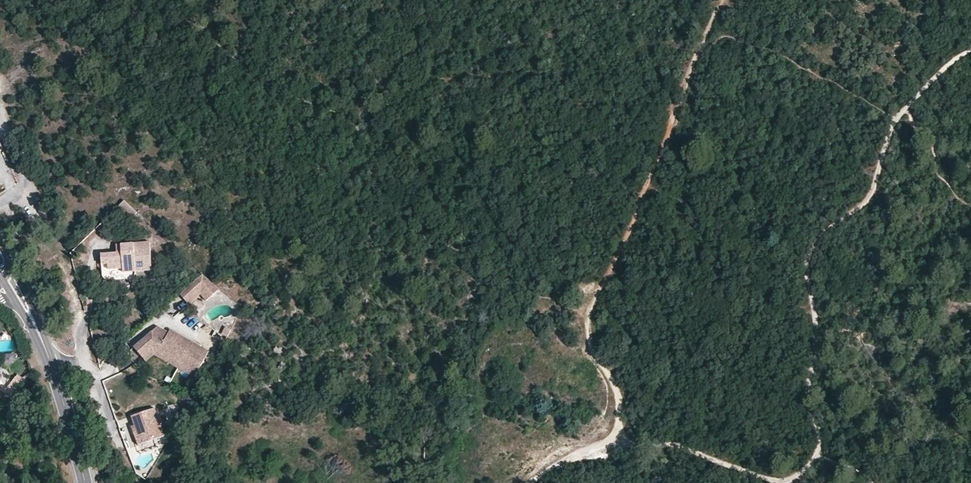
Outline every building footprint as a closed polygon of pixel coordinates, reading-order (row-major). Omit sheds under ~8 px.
[(124,201),(117,207),(122,211),(128,205),(124,201)] [(137,214),(128,205),(122,211),(131,220),(137,214)] [(150,243),(121,246),(122,254),(116,255),(101,256),(102,265),(109,265),(110,272),(123,271),(123,274),(152,272),(150,243)] [(205,303),(220,290),(205,275),(191,287),(199,296),(205,303)] [(191,287),(179,296),(187,306),(199,296),(191,287)] [(135,345),(142,354),(155,343),(180,359),(179,361),(197,372),(209,350),(172,329),(168,332),(159,326),(135,345)] [(225,337),(229,330),(223,327),(219,334),(225,337)] [(155,343),(142,354),(146,360),(156,354),(194,377),(197,372),(179,361),(180,359),(155,343)] [(15,392),(23,381),(16,376),(8,387),(15,392)] [(191,402),(194,395),(185,391),(182,398),(191,402)] [(155,408),(132,416),(135,425),(138,433),(135,434),(138,445),(157,439),(164,437),(155,408)] [(157,439),(138,445),(141,454),(160,448),(157,439)]
